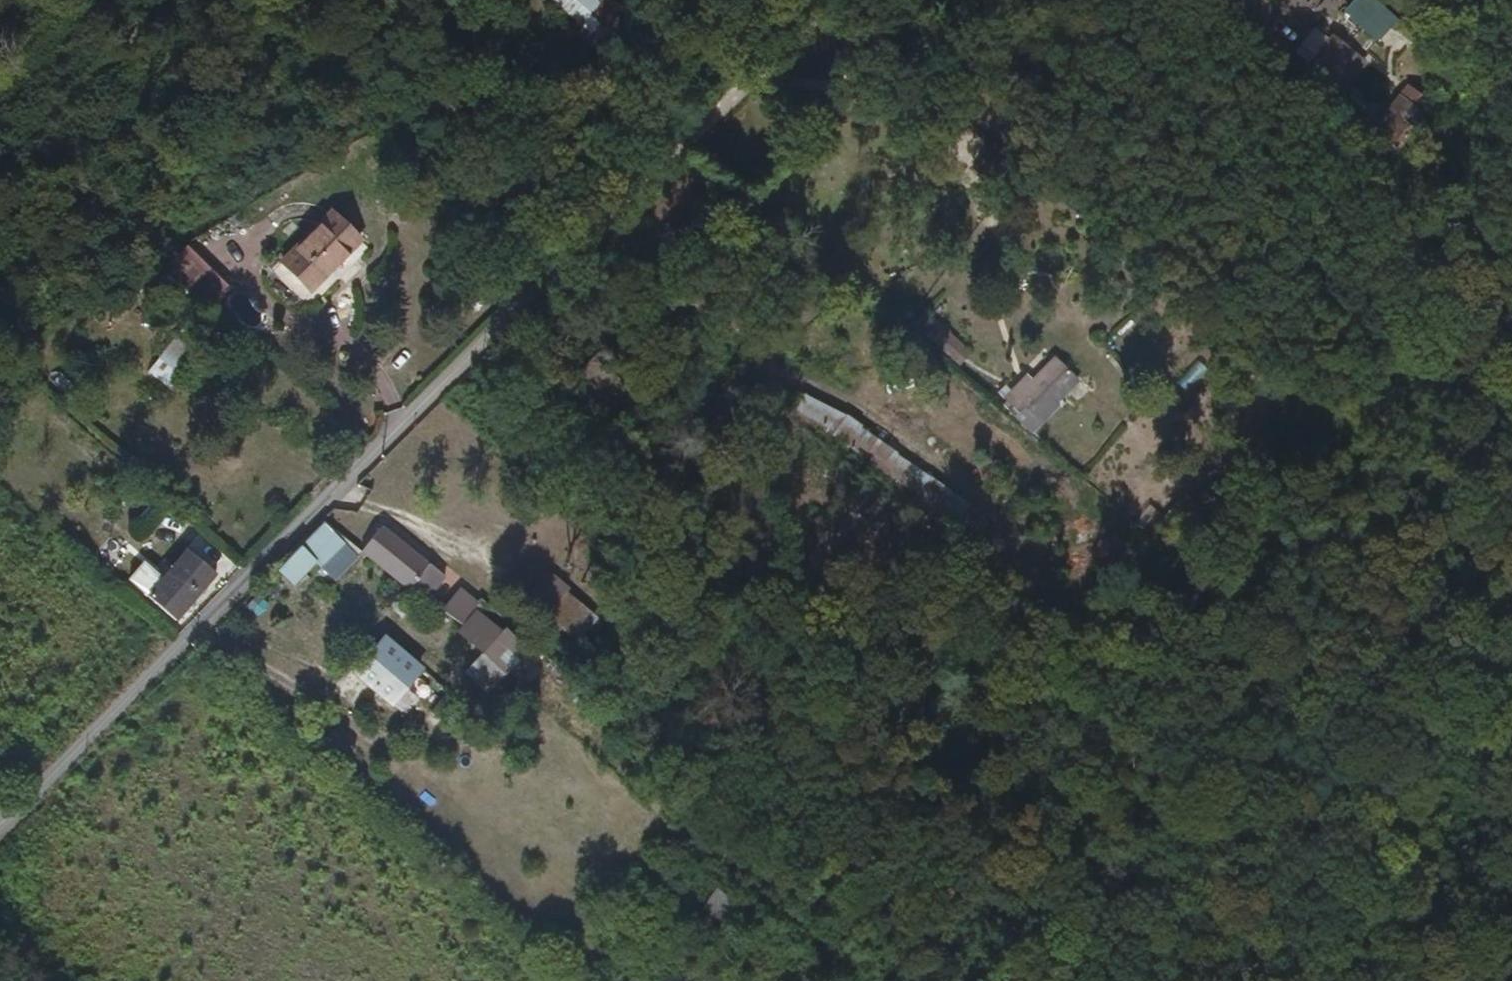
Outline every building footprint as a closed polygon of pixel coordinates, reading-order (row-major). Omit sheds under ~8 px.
[(1397,28),(1377,0),(1355,0),(1343,8),(1370,47),(1397,28)] [(1287,64),(1371,122),(1397,85),(1313,26),(1287,64)] [(314,287),(361,239),(333,211),(285,259),(314,287)] [(188,243),(166,267),(211,307),(231,284),(188,243)] [(915,326),(956,367),(969,354),(927,313),(915,326)] [(164,357),(186,374),(200,356),(179,339),(164,357)] [(1034,435),(1081,386),(1046,353),(1000,403),(1034,435)] [(576,380),(603,404),(622,382),(594,359),(576,380)] [(341,536),(326,522),(279,569),(295,584),(325,552),(341,536)] [(360,550),(429,599),(448,575),(385,523),(360,550)] [(341,536),(325,552),(338,564),(353,548),(341,536)] [(171,569),(199,593),(217,573),(190,549),(171,569)] [(132,580),(149,595),(171,569),(162,561),(154,569),(146,563),(132,580)] [(171,569),(149,595),(177,619),(199,593),(171,569)] [(529,604),(550,621),(575,593),(555,575),(529,604)] [(463,624),(477,607),(450,583),(436,600),(463,624)] [(509,635),(477,607),(463,624),(459,629),(492,655),(509,635)] [(356,669),(394,701),(407,686),(403,683),(417,666),(398,649),(401,646),(393,638),(388,642),(383,638),(356,669)] [(720,929),(735,910),(714,894),(699,913),(720,929)]
